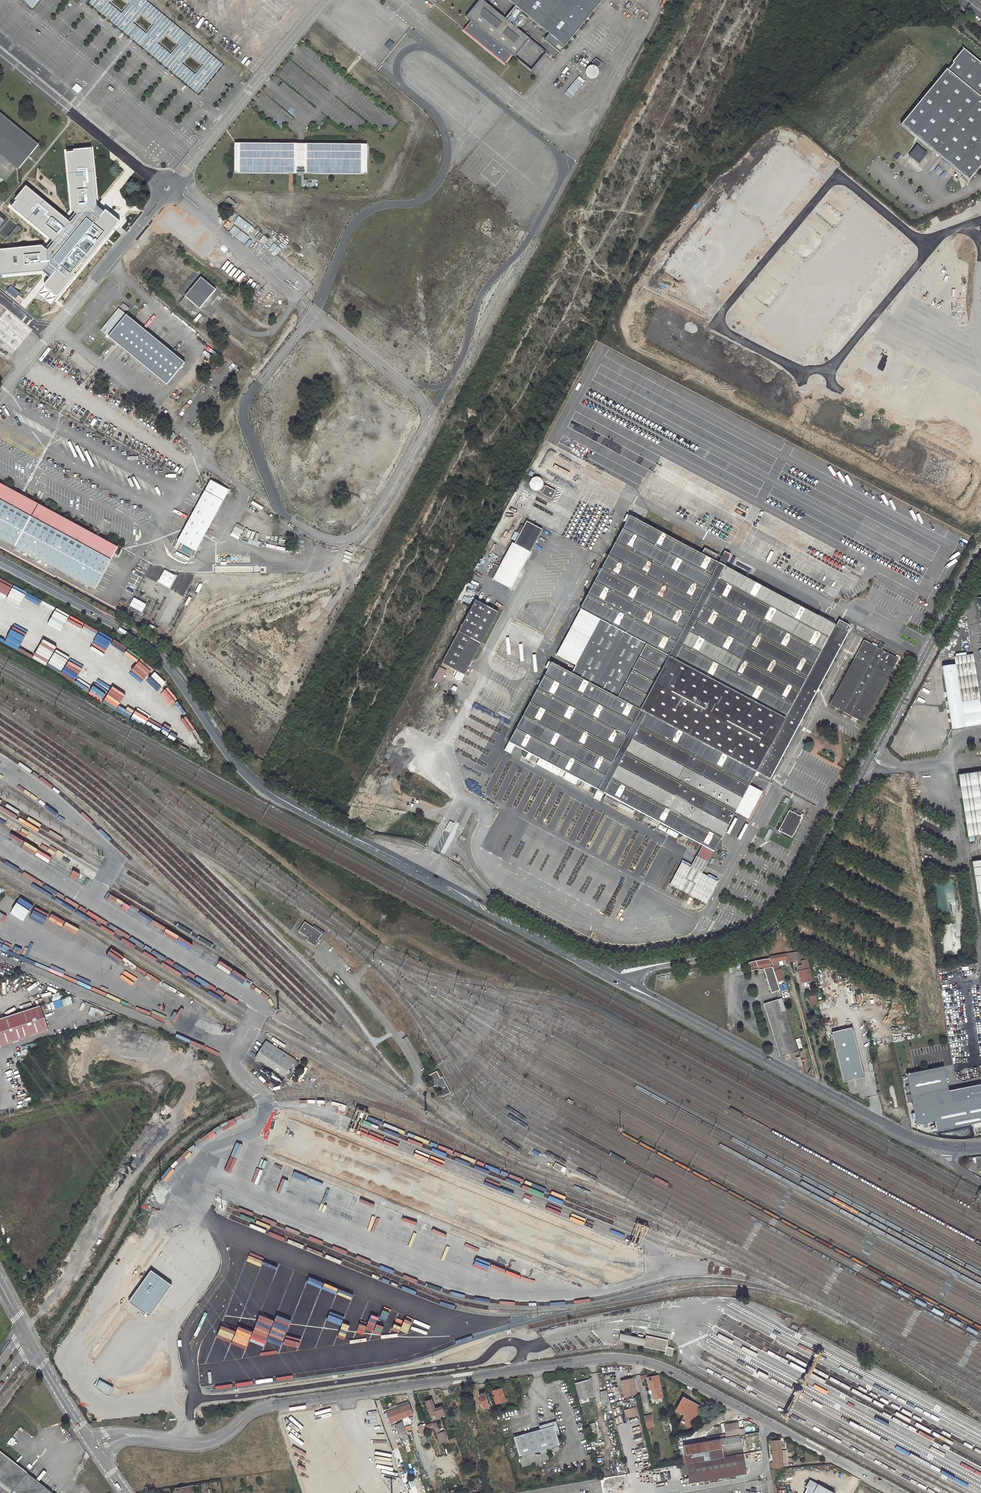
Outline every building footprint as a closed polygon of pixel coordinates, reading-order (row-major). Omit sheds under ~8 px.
[(198,93),(222,64),(144,0),(126,0),(130,3),(122,13),(108,2),(110,0),(92,0),(89,4),(198,93)] [(483,0),(480,0),(467,17),(472,21),(464,30),(505,64),(513,54),(532,70),(547,52),(518,28),(506,19),(504,18),(483,0)] [(516,6),(524,12),(565,46),(603,0),(509,0),(516,6)] [(524,12),(516,6),(506,19),(518,28),(520,26),(521,27),(528,18),(522,13),(524,12)] [(964,48),(953,62),(955,63),(948,70),(947,69),(902,124),(964,175),(969,180),(970,180),(980,166),(980,62),(964,48)] [(597,80),(601,68),(589,64),(585,76),(597,80)] [(299,145),(235,144),(235,171),(289,172),(294,172),(367,172),(367,145),(304,145),(299,145)] [(918,145),(910,154),(920,163),(928,153),(918,145)] [(57,295),(119,220),(105,209),(104,211),(100,207),(96,204),(90,147),(65,149),(71,208),(77,213),(69,222),(26,187),(10,206),(53,241),(47,249),(41,244),(0,248),(0,272),(42,269),(50,275),(43,283),(57,295)] [(964,175),(961,179),(966,184),(969,180),(964,175)] [(216,289),(202,277),(181,302),(195,314),(208,300),(216,289)] [(132,319),(118,308),(100,331),(114,341),(168,385),(186,363),(132,319)] [(0,318),(0,338),(15,350),(32,330),(7,310),(0,318)] [(555,490),(546,485),(544,486),(541,484),(540,483),(539,481),(538,481),(537,480),(536,480),(534,480),(532,480),(531,481),(530,483),(530,485),(530,487),(531,489),(533,490),(534,490),(536,490),(538,490),(541,492),(541,493),(551,499),(555,490)] [(210,481),(179,541),(198,551),(229,490),(210,481)] [(96,590),(119,547),(0,484),(0,539),(96,590)] [(600,620),(668,656),(718,563),(642,523),(628,516),(625,523),(605,559),(580,608),(582,609),(600,620)] [(528,521),(516,544),(531,552),(543,529),(528,521)] [(531,552),(516,544),(512,543),(504,559),(493,579),(512,588),(531,552)] [(730,555),(724,551),(718,563),(724,566),(730,555)] [(718,563),(668,656),(799,726),(801,727),(805,720),(803,719),(849,632),(848,631),(851,626),(840,620),(837,626),(724,566),(718,563)] [(130,606),(143,612),(147,604),(134,598),(130,606)] [(476,601),(443,664),(458,672),(465,676),(498,613),(476,601)] [(578,663),(600,620),(582,609),(559,653),(578,663)] [(572,675),(640,711),(668,656),(600,620),(578,663),(572,675)] [(864,640),(829,705),(844,713),(842,715),(848,718),(850,716),(864,723),(898,658),(864,640)] [(953,728),(980,724),(980,711),(972,654),(954,657),(955,665),(943,667),(953,728)] [(668,656),(640,711),(760,774),(770,779),(799,726),(668,656)] [(515,746),(598,790),(640,711),(572,675),(550,663),(550,664),(546,671),(508,743),(515,746)] [(440,668),(434,680),(441,684),(447,672),(440,668)] [(465,676),(458,672),(454,678),(461,682),(465,676)] [(640,711),(598,790),(604,793),(607,795),(604,800),(618,807),(621,803),(703,846),(711,850),(714,852),(755,776),(758,778),(760,774),(640,711)] [(508,743),(504,752),(510,755),(515,746),(508,743)] [(957,775),(967,838),(980,836),(980,772),(957,775)] [(600,802),(604,793),(598,790),(594,799),(600,802)] [(790,811),(779,831),(792,838),(803,818),(790,811)] [(449,822),(445,830),(448,832),(453,824),(449,822)] [(698,855),(706,859),(711,850),(703,846),(698,855)] [(698,855),(692,867),(703,873),(710,861),(698,855)] [(971,863),(980,926),(980,861),(971,863)] [(703,873),(692,867),(682,862),(671,884),(708,903),(719,881),(703,873)] [(313,928),(305,923),(300,930),(309,936),(307,939),(317,946),(321,939),(320,938),(322,935),(313,928)] [(314,927),(313,928),(322,935),(320,938),(321,939),(325,934),(314,927)] [(795,951),(788,953),(789,960),(797,958),(795,951)] [(786,959),(787,964),(790,963),(789,960),(788,953),(770,956),(771,959),(772,962),(778,961),(786,959)] [(772,962),(771,959),(769,959),(749,962),(750,970),(758,969),(759,972),(761,972),(761,970),(764,969),(771,992),(780,989),(778,982),(772,962)] [(808,959),(803,960),(804,964),(799,966),(803,982),(813,979),(808,959)] [(778,961),(772,962),(778,982),(784,980),(781,969),(780,969),(778,961)] [(166,1002),(179,1010),(183,1001),(170,994),(166,1002)] [(800,1055),(787,1012),(783,1013),(779,999),(767,1003),(784,1059),(800,1055)] [(40,1005),(40,1006),(0,1019),(0,1046),(25,1038),(26,1042),(31,1040),(29,1036),(48,1030),(40,1005)] [(854,1027),(832,1032),(844,1082),(865,1077),(854,1027)] [(300,1064),(266,1042),(256,1058),(285,1077),(294,1064),(298,1067),(300,1064)] [(909,1073),(919,1123),(936,1119),(939,1130),(980,1122),(980,1084),(950,1090),(945,1066),(909,1073)] [(562,1166),(555,1163),(553,1168),(560,1171),(562,1166)] [(148,1228),(138,1222),(135,1227),(145,1233),(148,1228)] [(171,1285),(151,1271),(129,1302),(149,1316),(171,1285)] [(664,1397),(659,1376),(648,1378),(650,1390),(652,1389),(656,1389),(656,1391),(655,1391),(657,1399),(664,1397)] [(633,1378),(621,1381),(625,1396),(637,1393),(633,1378)] [(502,1388),(492,1391),(495,1402),(505,1399),(502,1388)] [(603,1405),(610,1404),(608,1390),(601,1391),(603,1405)] [(485,1393),(480,1394),(481,1399),(482,1403),(483,1407),(489,1405),(487,1400),(485,1393)] [(683,1397),(676,1410),(681,1413),(677,1419),(690,1426),(694,1420),(690,1418),(697,1405),(683,1397)] [(434,1408),(431,1399),(425,1401),(430,1415),(435,1413),(437,1417),(442,1415),(439,1407),(434,1408)] [(396,1406),(401,1419),(411,1415),(412,1415),(408,1404),(408,1405),(407,1402),(396,1406)] [(390,1422),(401,1419),(396,1406),(396,1405),(390,1406),(391,1408),(386,1409),(387,1412),(386,1412),(387,1414),(383,1415),(386,1423),(390,1422)] [(694,1420),(701,1407),(697,1405),(690,1418),(694,1420)] [(636,1407),(625,1410),(627,1418),(638,1415),(636,1407)] [(653,1414),(645,1415),(648,1428),(655,1427),(653,1414)] [(540,1428),(514,1436),(522,1465),(549,1458),(546,1448),(559,1445),(556,1435),(560,1434),(556,1420),(539,1425),(540,1428)] [(422,1421),(418,1423),(425,1444),(430,1442),(422,1421)] [(434,1427),(438,1439),(440,1443),(447,1441),(444,1432),(441,1433),(439,1429),(438,1429),(435,1422),(432,1423),(434,1427)] [(740,1435),(738,1422),(725,1424),(726,1433),(727,1437),(740,1435)] [(402,1423),(396,1425),(399,1433),(401,1432),(403,1437),(407,1436),(405,1431),(402,1423)] [(720,1438),(722,1450),(742,1447),(740,1435),(727,1437),(726,1433),(719,1435),(720,1438)] [(722,1450),(720,1438),(708,1440),(683,1445),(685,1454),(686,1463),(720,1457),(719,1450),(722,1450)] [(781,1440),(773,1441),(774,1457),(782,1456),(783,1460),(788,1460),(787,1451),(782,1451),(781,1440)] [(720,1457),(723,1456),(723,1457),(743,1454),(742,1447),(722,1450),(719,1450),(720,1457)] [(22,1480),(29,1472),(0,1448),(0,1492),(38,1492),(22,1480)] [(720,1457),(686,1463),(690,1485),(727,1478),(727,1475),(746,1471),(743,1454),(723,1457),(723,1456),(720,1457)] [(771,1468),(784,1467),(783,1460),(782,1456),(774,1457),(775,1462),(770,1462),(771,1468)] [(777,1469),(772,1470),(775,1492),(780,1492),(777,1469)] [(29,1472),(22,1480),(38,1492),(55,1492),(29,1472)] [(812,1481),(805,1492),(834,1492),(812,1481)] [(208,1482),(206,1483),(207,1488),(207,1489),(203,1490),(204,1492),(210,1492),(209,1492),(212,1492),(212,1489),(209,1489),(208,1482)]
